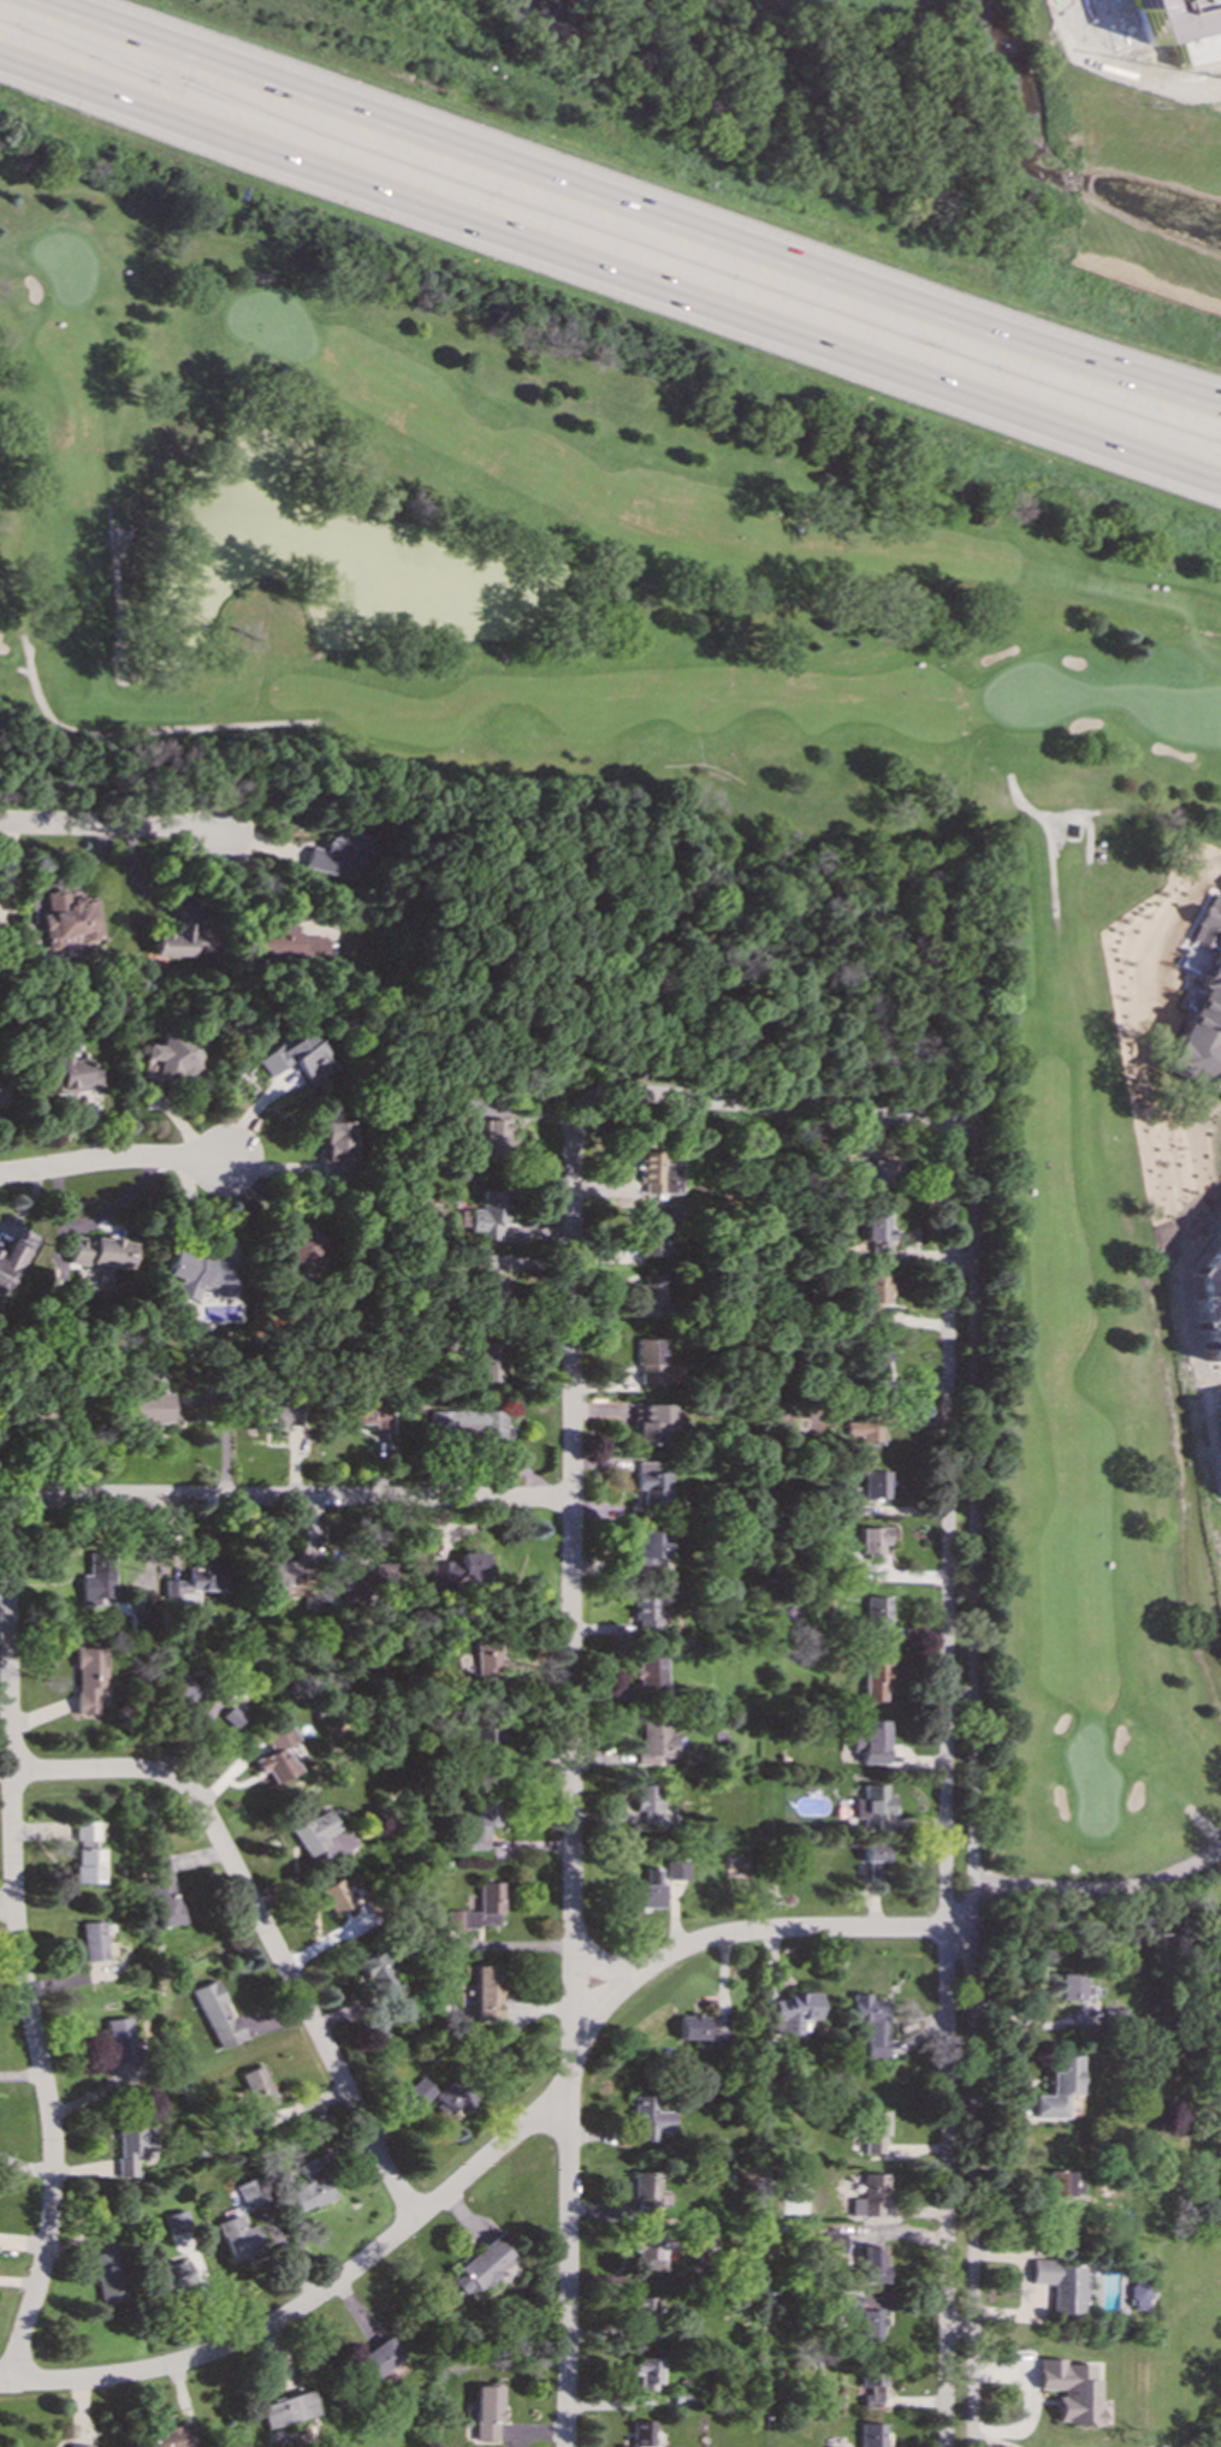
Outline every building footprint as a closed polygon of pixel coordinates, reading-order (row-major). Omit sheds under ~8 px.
[(1190,47),(1220,38),(1220,0),(1170,0),(1190,47)] [(367,841),(328,831),(324,849),(307,846),(302,866),(351,879),(356,861),(362,864),(367,841)] [(47,944),(100,932),(91,895),(64,901),(61,888),(36,894),(47,944)] [(1220,1098),(1220,897),(1213,893),(1205,907),(1202,906),(1193,924),(1196,925),(1190,938),(1213,949),(1196,985),(1201,988),(1160,1068),(1220,1098)] [(213,955),(212,929),(190,929),(190,923),(167,923),(167,932),(152,932),(152,966),(165,966),(165,955),(213,955)] [(278,1039),(250,1059),(263,1077),(288,1059),(307,1084),(327,1068),(300,1030),(280,1043),(278,1039)] [(142,1077),(197,1077),(197,1036),(156,1035),(156,1044),(142,1044),(142,1077)] [(95,1067),(82,1068),(81,1057),(64,1060),(63,1054),(43,1056),(48,1095),(97,1090),(95,1067)] [(8,1126),(13,1085),(0,1084),(0,1126),(8,1126)] [(505,1119),(480,1120),(481,1157),(506,1157),(505,1119)] [(348,1121),(320,1122),(320,1180),(339,1179),(339,1161),(354,1161),(352,1139),(348,1139),(348,1121)] [(676,1162),(660,1163),(659,1149),(638,1150),(639,1193),(676,1192),(676,1162)] [(850,1184),(889,1184),(889,1159),(849,1159),(850,1184)] [(660,1256),(660,1213),(635,1213),(636,1242),(641,1242),(641,1256),(660,1256)] [(869,1258),(889,1258),(889,1227),(884,1227),(885,1215),(863,1215),(861,1240),(869,1240),(869,1258)] [(1189,1272),(1203,1365),(1220,1363),(1220,1229),(1189,1272)] [(67,1262),(99,1267),(97,1276),(108,1279),(111,1266),(128,1268),(131,1244),(72,1234),(67,1262)] [(4,1293),(13,1272),(19,1274),(30,1249),(5,1237),(0,1247),(0,1292),(4,1293)] [(195,1300),(201,1284),(229,1293),(239,1262),(211,1251),(207,1262),(172,1249),(164,1273),(176,1278),(171,1292),(195,1300)] [(496,1254),(475,1254),(476,1300),(508,1300),(506,1263),(496,1264),(496,1254)] [(639,1317),(663,1316),(662,1273),(638,1274),(639,1317)] [(888,1275),(864,1274),(864,1322),(879,1322),(879,1303),(888,1303),(888,1275)] [(660,1339),(638,1338),(638,1382),(672,1382),(672,1365),(660,1365),(660,1339)] [(885,1369),(887,1340),(863,1339),(861,1368),(885,1369)] [(499,1381),(500,1341),(476,1340),(475,1381),(499,1381)] [(168,1393),(158,1393),(158,1377),(138,1377),(138,1390),(121,1391),(123,1421),(132,1421),(132,1428),(156,1428),(156,1423),(170,1423),(168,1393)] [(352,1426),(384,1426),(385,1398),(352,1398),(352,1426)] [(658,1444),(658,1430),(670,1430),(669,1403),(634,1403),(634,1444),(658,1444)] [(285,1429),(285,1424),(301,1424),(301,1405),(257,1405),(257,1428),(285,1429)] [(503,1410),(429,1409),(428,1436),(503,1438),(503,1410)] [(861,1442),(881,1441),(879,1420),(846,1421),(846,1435),(860,1435),(861,1442)] [(664,1471),(654,1471),(653,1462),(635,1462),(636,1491),(641,1491),(641,1504),(665,1504),(664,1471)] [(865,1470),(864,1498),(889,1498),(889,1471),(865,1470)] [(888,1527),(859,1527),(859,1558),(881,1558),(881,1544),(888,1544),(888,1527)] [(636,1529),(635,1577),(668,1578),(669,1530),(636,1529)] [(81,1575),(79,1604),(113,1604),(113,1553),(89,1552),(89,1575),(81,1575)] [(488,1552),(458,1553),(458,1559),(431,1560),(431,1586),(490,1583),(488,1552)] [(304,1560),(262,1562),(262,1586),(304,1584),(304,1560)] [(178,1590),(221,1590),(221,1566),(184,1566),(184,1578),(165,1580),(165,1599),(178,1599),(178,1590)] [(658,1592),(635,1592),(636,1631),(658,1631),(658,1592)] [(864,1634),(885,1634),(887,1596),(865,1596),(864,1634)] [(476,1678),(502,1677),(500,1642),(475,1643),(476,1678)] [(662,1657),(636,1658),(638,1685),(662,1685),(662,1657)] [(864,1702),(885,1701),(885,1657),(864,1657),(864,1702)] [(173,1675),(173,1699),(201,1698),(201,1675),(173,1675)] [(675,1761),(674,1734),(666,1734),(666,1719),(642,1719),(642,1752),(635,1752),(635,1762),(675,1761)] [(852,1750),(861,1750),(861,1765),(887,1765),(888,1720),(864,1719),(863,1731),(853,1731),(852,1750)] [(296,1741),(289,1720),(263,1731),(272,1752),(254,1759),(259,1771),(266,1768),(272,1783),(295,1774),(283,1747),(296,1741)] [(635,1784),(636,1827),(660,1826),(659,1783),(635,1784)] [(884,1827),(884,1818),(895,1818),(895,1795),(887,1795),(885,1783),(858,1783),(858,1818),(863,1818),(863,1827),(884,1827)] [(499,1829),(499,1799),(472,1799),(470,1850),(486,1850),(486,1829),(499,1829)] [(310,1818),(308,1812),(290,1820),(306,1858),(327,1848),(322,1836),(338,1830),(330,1811),(310,1818)] [(96,1821),(75,1821),(73,1847),(95,1847),(96,1821)] [(884,1847),(864,1848),(864,1862),(869,1862),(869,1880),(884,1880),(884,1847)] [(102,1849),(73,1848),(73,1885),(101,1885),(102,1849)] [(183,1922),(167,1853),(143,1859),(159,1928),(183,1922)] [(687,1880),(686,1858),(665,1858),(666,1882),(687,1880)] [(634,1908),(660,1908),(659,1867),(645,1868),(645,1884),(633,1884),(634,1908)] [(320,1888),(331,1914),(352,1906),(342,1879),(320,1888)] [(502,1914),(502,1882),(479,1882),(478,1910),(446,1910),(446,1928),(496,1930),(496,1914),(502,1914)] [(105,1963),(102,1921),(81,1922),(82,1965),(105,1963)] [(378,1950),(357,1961),(374,1996),(396,1985),(378,1950)] [(499,1966),(474,1965),(474,2020),(498,2021),(499,1966)] [(215,2049),(239,2039),(214,1969),(190,1979),(215,2049)] [(1055,1974),(1055,2003),(1079,2003),(1078,1973),(1055,1974)] [(819,2021),(820,1992),(786,1992),(786,1999),(775,1999),(774,2034),(804,2036),(804,2021),(819,2021)] [(885,2058),(888,1999),(870,1999),(870,1993),(852,1993),(850,2024),(866,2024),(865,2057),(885,2058)] [(678,2038),(705,2038),(705,2015),(678,2014),(678,2038)] [(131,2018),(107,2019),(108,2063),(132,2063),(131,2018)] [(725,2031),(705,2031),(705,2049),(725,2049),(725,2031)] [(1075,2055),(1048,2054),(1047,2095),(1033,2095),(1033,2117),(1065,2117),(1065,2095),(1074,2095),(1075,2055)] [(273,2102),(262,2066),(241,2073),(251,2109),(273,2102)] [(407,2088),(422,2107),(428,2103),(443,2119),(456,2107),(461,2113),(474,2102),(452,2078),(437,2092),(421,2075),(407,2088)] [(632,2095),(633,2140),(654,2140),(654,2131),(670,2129),(670,2110),(654,2110),(654,2095),(632,2095)] [(884,2110),(861,2110),(861,2152),(881,2152),(881,2135),(884,2135),(884,2110)] [(152,2121),(117,2121),(117,2176),(134,2176),(134,2159),(144,2159),(143,2150),(152,2150),(152,2121)] [(333,2198),(316,2157),(297,2164),(304,2182),(289,2188),(297,2212),(333,2198)] [(1079,2170),(1047,2169),(1045,2196),(1078,2197),(1079,2170)] [(635,2212),(656,2212),(656,2172),(632,2170),(632,2198),(635,2199),(635,2212)] [(879,2216),(879,2202),(884,2202),(884,2173),(861,2173),(861,2198),(850,2198),(849,2216),(879,2216)] [(235,2184),(244,2210),(269,2200),(260,2174),(235,2184)] [(189,2232),(185,2210),(164,2214),(167,2235),(189,2232)] [(255,2224),(243,2228),(239,2215),(217,2221),(230,2261),(263,2250),(255,2224)] [(645,2271),(663,2271),(664,2245),(658,2245),(659,2230),(635,2230),(635,2258),(645,2259),(645,2271)] [(844,2232),(823,2230),(822,2252),(843,2253),(844,2232)] [(97,2304),(125,2300),(117,2233),(91,2235),(93,2252),(91,2252),(97,2304)] [(512,2258),(492,2235),(457,2267),(461,2271),(449,2282),(462,2297),(470,2289),(474,2293),(512,2258)] [(883,2282),(884,2255),(877,2255),(878,2245),(863,2244),(861,2282),(883,2282)] [(206,2277),(197,2253),(152,2269),(159,2293),(206,2277)] [(1075,2313),(1077,2294),(1085,2294),(1085,2267),(1053,2267),(1053,2259),(1030,2258),(1030,2283),(1050,2283),(1049,2312),(1075,2313)] [(1131,2310),(1149,2309),(1146,2274),(1130,2274),(1131,2310)] [(653,2295),(630,2297),(632,2340),(654,2339),(653,2295)] [(403,2356),(386,2335),(354,2362),(372,2382),(403,2356)] [(659,2356),(632,2356),(632,2374),(638,2374),(638,2387),(659,2387),(659,2356)] [(1036,2388),(1055,2388),(1055,2423),(1097,2424),(1097,2417),(1104,2417),(1104,2409),(1095,2409),(1095,2378),(1089,2378),(1089,2364),(1060,2364),(1060,2358),(1036,2358),(1036,2388)] [(861,2386),(864,2384),(865,2406),(885,2406),(884,2366),(860,2368),(861,2386)] [(497,2386),(473,2386),(472,2440),(497,2440),(497,2386)] [(259,2404),(265,2428),(316,2415),(310,2390),(259,2404)] [(630,2419),(630,2446),(639,2446),(653,2446),(653,2419),(630,2419)] [(884,2441),(890,2441),(890,2433),(883,2433),(883,2422),(860,2421),(859,2446),(884,2446),(884,2441)] [(189,2422),(149,2430),(152,2446),(193,2446),(189,2422)]
